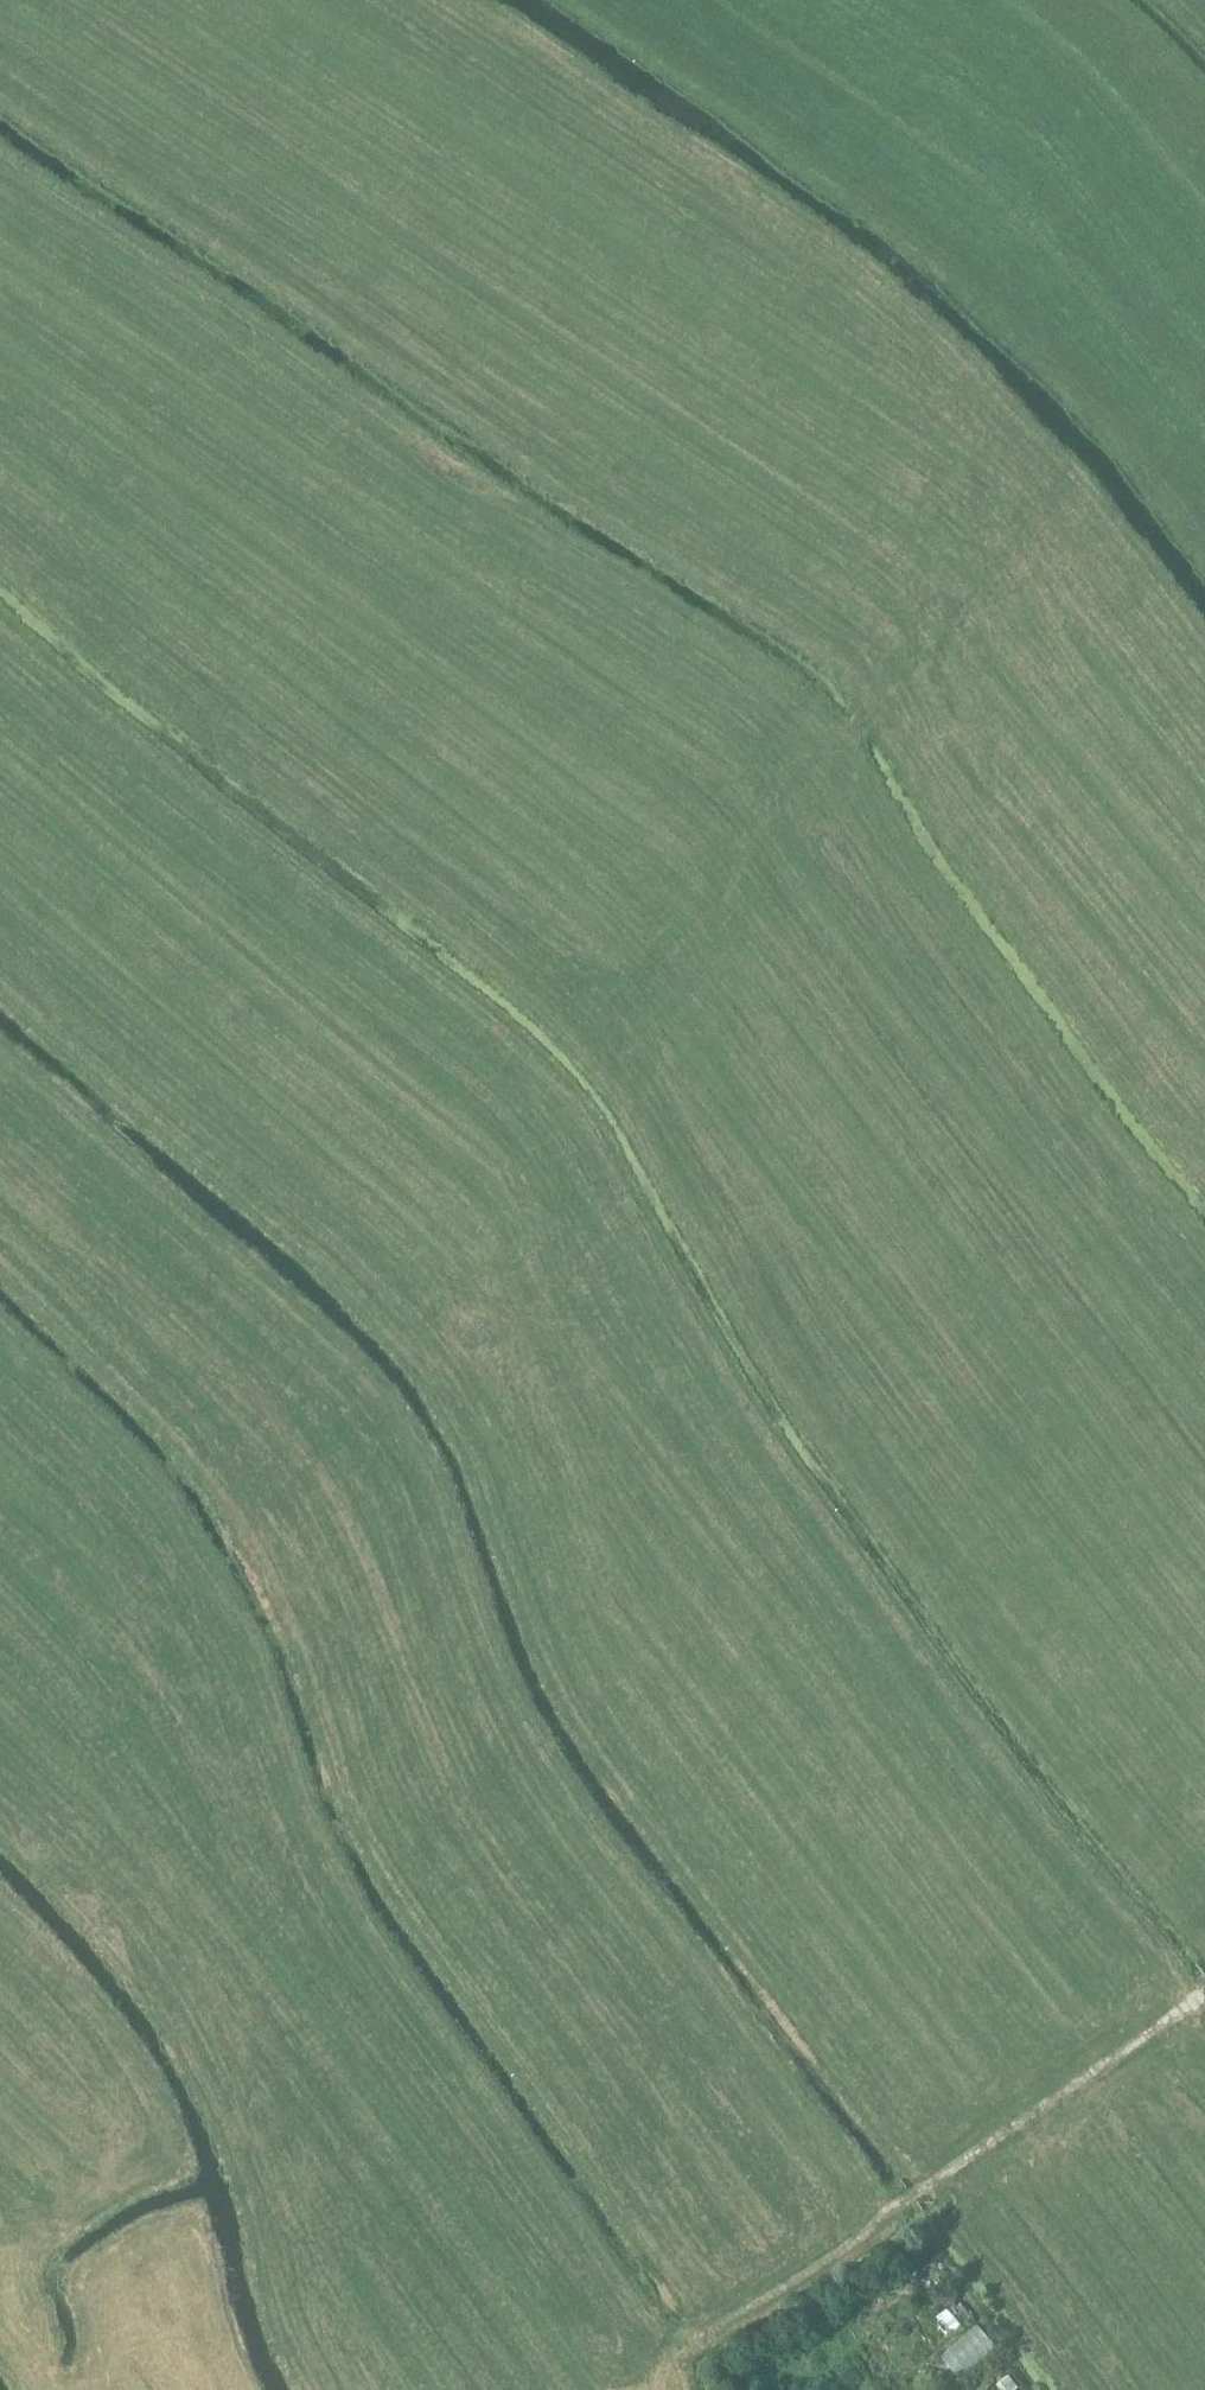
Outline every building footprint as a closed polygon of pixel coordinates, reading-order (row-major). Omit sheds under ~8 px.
[(940,2353),(957,2376),(997,2347),(980,2324),(940,2353)]
